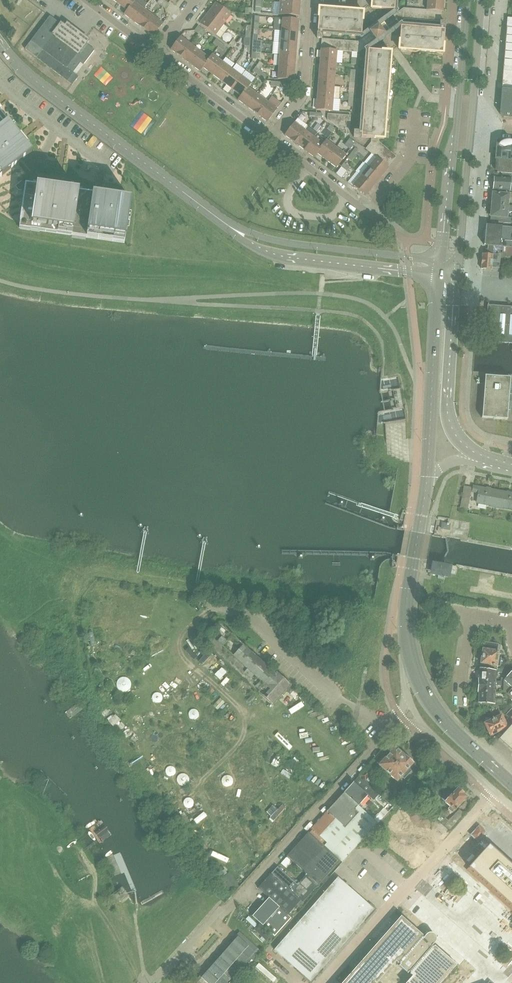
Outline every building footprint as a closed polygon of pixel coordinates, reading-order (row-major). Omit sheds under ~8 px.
[(117,3),(127,10),(134,2),(136,0),(120,0),(117,3)] [(394,10),(395,0),(372,0),(371,8),(394,10)] [(441,11),(442,11),(443,0),(427,0),(427,10),(441,11)] [(124,14),(131,20),(134,22),(143,9),(134,2),(127,10),(124,14)] [(299,16),(300,3),(280,2),(279,14),(299,16)] [(216,3),(208,13),(223,25),(231,14),(216,3)] [(361,34),(362,21),(363,11),(354,10),(354,13),(342,12),(342,9),(326,8),(325,11),(319,10),(318,31),(361,34)] [(393,15),(399,23),(404,19),(440,22),(441,11),(427,10),(403,8),(393,15)] [(134,22),(143,29),(153,16),(143,9),(134,22)] [(208,13),(200,23),(216,35),(223,25),(208,13)] [(376,13),(367,16),(369,24),(379,22),(376,13)] [(30,42),(24,49),(35,57),(36,57),(39,60),(67,81),(72,73),(73,72),(91,48),(86,44),(85,43),(87,40),(86,39),(67,24),(65,27),(58,22),(49,15),(32,38),(30,42)] [(153,37),(163,24),(153,16),(143,29),(153,37)] [(283,18),(282,31),(298,32),(299,20),(283,18)] [(507,18),(502,89),(499,113),(503,118),(511,118),(511,18),(507,18)] [(358,52),(359,52),(375,40),(376,40),(384,34),(384,33),(389,29),(384,22),(379,26),(378,25),(369,32),(370,32),(358,41),(322,38),(321,49),(337,50),(358,52)] [(443,50),(445,30),(401,26),(399,49),(408,50),(408,47),(420,48),(420,51),(436,52),(436,49),(443,50)] [(282,31),(281,43),(297,44),(298,32),(282,31)] [(232,40),(229,45),(232,48),(236,42),(240,37),(235,33),(231,39),(232,40)] [(181,37),(171,50),(181,57),(191,44),(181,37)] [(281,43),(280,55),(296,56),(297,44),(281,43)] [(181,57),(191,64),(200,52),(191,44),(181,57)] [(321,49),(320,61),(336,62),(337,50),(321,49)] [(391,52),(383,51),(368,50),(361,137),(371,138),(379,139),(384,139),(384,130),(382,130),(383,118),(385,118),(387,102),(384,101),(385,89),(388,90),(389,73),(386,73),(387,61),(390,61),(391,52)] [(191,64),(200,72),(213,55),(212,54),(209,59),(200,52),(191,64)] [(200,72),(203,68),(213,75),(222,62),(213,55),(200,72)] [(280,55),(279,66),(295,68),(296,56),(280,55)] [(259,61),(255,67),(259,70),(263,64),(259,61)] [(320,61),(319,73),(335,74),(336,62),(320,61)] [(213,75),(222,82),(232,69),(222,62),(213,75)] [(279,66),(278,79),(294,80),(295,68),(279,66)] [(106,68),(99,76),(110,86),(117,78),(106,68)] [(222,82),(232,89),(241,76),(232,69),(222,82)] [(266,74),(260,71),(258,74),(258,75),(257,78),(261,81),(266,74)] [(319,73),(318,85),(334,86),(335,74),(319,73)] [(150,88),(154,83),(144,76),(141,80),(150,88)] [(241,96),(238,100),(251,83),(241,76),(232,89),(241,96)] [(238,100),(248,107),(258,95),(248,88),(251,84),(251,83),(238,100)] [(318,85),(317,97),(333,98),(334,86),(318,85)] [(248,107),(258,115),(267,102),(258,95),(248,107)] [(316,110),(332,111),(333,98),(317,97),(316,110)] [(268,122),(277,109),(267,102),(258,115),(268,122)] [(280,124),(287,114),(281,110),(274,120),(280,124)] [(18,228),(32,231),(125,244),(131,199),(99,195),(56,189),(25,184),(22,180),(32,172),(22,160),(32,152),(21,138),(0,111),(0,217),(18,228)] [(338,134),(349,134),(350,115),(328,114),(328,120),(339,128),(338,134)] [(323,117),(315,128),(321,132),(328,121),(323,117)] [(295,122),(285,135),(295,143),(304,130),(295,122)] [(295,143),(304,150),(314,137),(304,130),(295,143)] [(304,150),(314,157),(324,145),(314,137),(304,150)] [(379,142),(379,139),(371,138),(371,142),(365,149),(376,157),(388,167),(396,156),(390,151),(379,142)] [(314,157),(317,153),(327,161),(336,148),(327,141),(324,145),(314,157)] [(495,159),(511,160),(511,142),(500,141),(496,145),(495,159)] [(336,168),(346,155),(336,148),(327,161),(336,168)] [(376,157),(368,167),(381,177),(388,167),(376,157)] [(497,172),(506,173),(511,173),(511,160),(495,159),(495,160),(496,160),(495,171),(497,171),(497,172)] [(368,167),(361,176),(373,186),(381,177),(368,167)] [(365,196),(373,186),(361,176),(356,172),(348,182),(365,196)] [(494,178),(493,189),(510,191),(511,179),(496,178),(494,178)] [(509,194),(492,193),(491,195),(490,199),(492,201),(491,205),(508,206),(508,205),(509,194)] [(511,224),(511,218),(507,217),(507,212),(511,212),(511,206),(508,205),(508,206),(491,205),(491,209),(489,210),(489,214),(490,216),(491,216),(490,221),(511,224)] [(485,235),(511,238),(511,227),(487,225),(487,229),(486,229),(485,235)] [(502,247),(501,252),(511,253),(511,238),(485,235),(485,241),(486,241),(486,245),(502,247)] [(481,269),(491,270),(492,255),(482,254),(481,269)] [(491,270),(499,270),(500,255),(492,255),(491,270)] [(487,305),(485,341),(511,343),(511,307),(487,305)] [(507,420),(508,410),(510,378),(485,376),(481,418),(507,420)] [(469,509),(472,492),(478,493),(476,503),(489,505),(489,506),(495,507),(498,491),(490,489),(490,488),(486,488),(486,489),(464,485),(460,508),(469,509)] [(498,491),(495,507),(502,508),(511,509),(511,493),(511,492),(507,491),(507,492),(498,491)] [(448,576),(449,572),(449,568),(433,565),(432,573),(448,576)] [(271,706),(290,685),(276,672),(275,674),(218,622),(208,634),(211,637),(204,644),(271,706)] [(481,663),(481,668),(497,671),(497,667),(500,667),(501,658),(498,657),(499,651),(497,651),(498,645),(484,643),(483,649),(481,663)] [(175,660),(160,675),(176,692),(184,683),(180,679),(187,672),(175,660)] [(478,674),(478,680),(495,682),(501,682),(501,680),(494,680),(495,676),(497,676),(497,671),(481,668),(479,668),(479,673),(478,674)] [(503,680),(503,691),(511,699),(511,670),(503,680)] [(478,691),(477,692),(494,693),(494,684),(501,684),(501,682),(495,682),(478,680),(477,691),(478,691)] [(296,691),(285,703),(290,708),(301,695),(296,691)] [(478,703),(493,704),(511,705),(511,700),(504,700),(504,699),(494,698),(494,693),(477,692),(477,697),(478,698),(478,703)] [(506,728),(507,729),(511,724),(511,708),(506,714),(509,717),(504,722),(501,715),(490,721),(490,720),(489,720),(489,719),(488,719),(487,719),(486,719),(485,720),(485,721),(484,722),(485,723),(491,735),(506,728)] [(507,729),(498,739),(511,751),(511,724),(507,729)] [(384,759),(383,757),(378,763),(379,764),(379,765),(397,781),(401,776),(404,779),(411,771),(408,768),(413,763),(412,763),(412,760),(408,756),(406,757),(395,747),(384,759)] [(360,776),(365,781),(366,780),(372,785),(374,782),(369,777),(371,774),(366,769),(360,776)] [(354,782),(344,793),(358,806),(373,789),(359,777),(354,782)] [(450,806),(448,809),(452,813),(466,797),(463,794),(458,788),(451,795),(447,792),(441,799),(450,806)] [(377,823),(372,818),(369,815),(358,806),(344,793),(327,812),(312,829),(327,843),(324,846),(342,862),(377,823)] [(277,823),(291,810),(286,805),(272,818),(277,823)] [(388,812),(392,806),(390,805),(387,808),(386,808),(385,809),(383,807),(377,813),(372,818),(377,823),(378,823),(388,812)] [(438,819),(450,829),(464,814),(459,809),(448,821),(445,818),(443,819),(440,816),(438,819)] [(471,835),(478,841),(485,832),(479,826),(471,835)] [(287,856),(307,874),(318,885),(340,861),(308,832),(287,856)] [(488,845),(468,867),(511,907),(511,867),(488,845)] [(277,867),(271,873),(301,900),(302,902),(318,885),(307,874),(297,885),(277,867)] [(258,888),(267,896),(251,914),(274,935),(290,917),(288,914),(301,900),(271,873),(258,888)] [(224,881),(231,892),(239,886),(232,876),(224,881)] [(374,909),(369,905),(338,877),(274,949),(311,981),(374,909)] [(423,935),(401,916),(342,982),(376,982),(396,961),(400,964),(399,965),(408,973),(409,972),(412,975),(406,982),(440,982),(456,965),(435,946),(433,944),(434,944),(425,936),(424,937),(423,935)] [(202,973),(196,980),(200,982),(226,982),(236,972),(257,948),(239,932),(202,973)] [(241,976),(257,957),(262,952),(257,948),(236,972),(241,976)]
